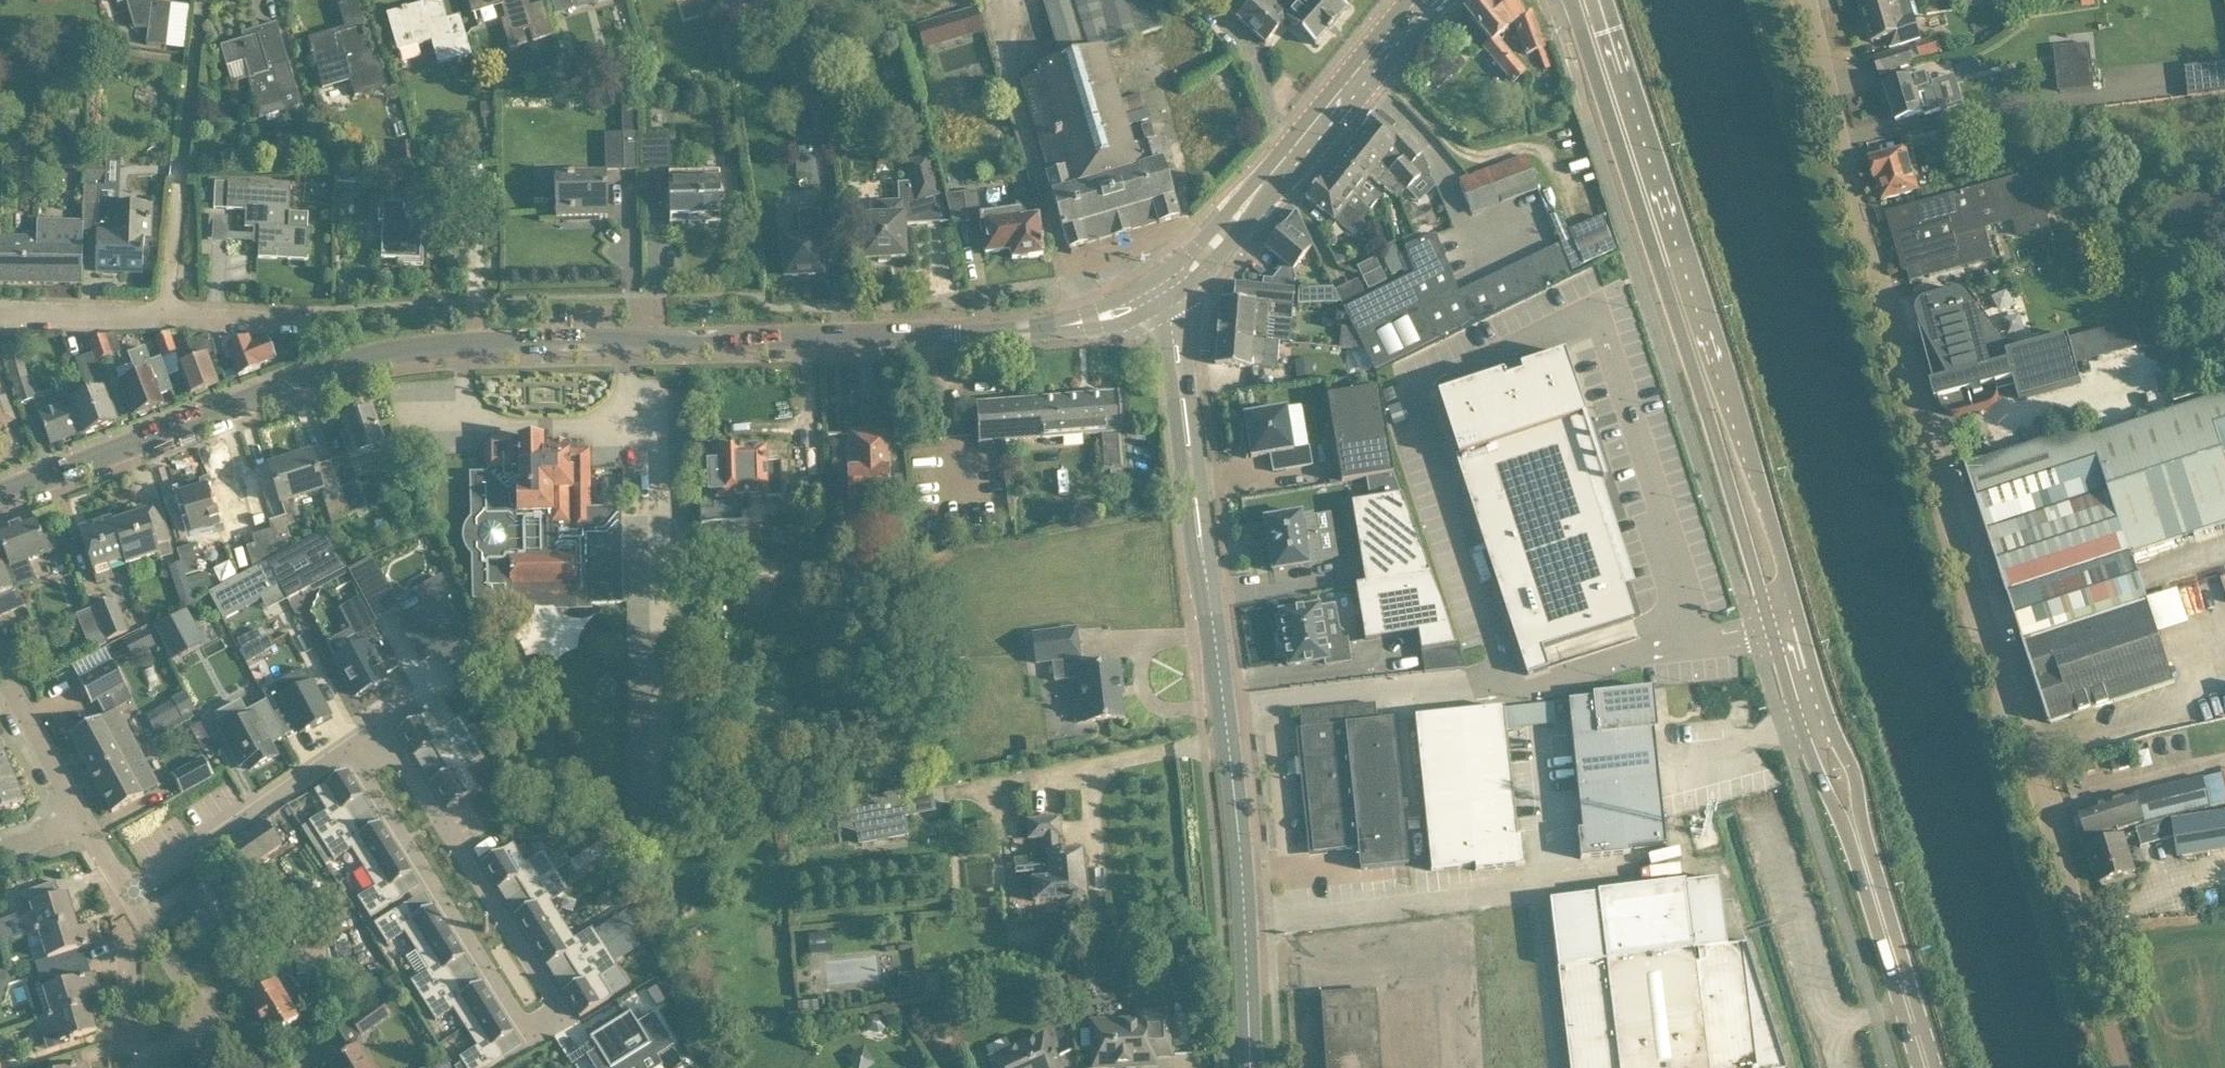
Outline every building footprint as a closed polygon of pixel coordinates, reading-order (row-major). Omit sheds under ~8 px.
[(127,1),(134,28),(149,30),(147,44),(167,46),(172,2),(156,1),(156,0),(130,0),(127,1)] [(308,39),(312,56),(319,78),(322,87),(351,79),(356,96),(388,87),(380,57),(375,59),(357,0),(354,0),(339,4),(346,28),(308,39)] [(398,51),(432,41),(439,65),(472,55),(466,36),(454,40),(442,0),(421,0),(422,3),(387,14),(398,51)] [(507,19),(502,21),(510,48),(527,43),(524,31),(530,29),(533,42),(553,36),(545,7),(532,11),(529,0),(471,0),(474,10),(502,2),(507,19)] [(561,11),(599,0),(557,0),(561,11)] [(1220,4),(1264,44),(1284,23),(1282,19),(1285,16),(1276,8),(1276,7),(1268,0),(1224,0),(1220,4)] [(1276,7),(1276,8),(1285,16),(1282,19),(1284,23),(1287,19),(1316,45),(1349,9),(1339,0),(1278,0),(1280,2),(1276,7)] [(1508,29),(1485,2),(1484,0),(1479,0),(1465,12),(1490,42),(1482,49),(1512,85),(1527,73),(1497,38),(1508,29)] [(1508,29),(1514,24),(1526,55),(1538,51),(1545,69),(1552,66),(1532,12),(1524,15),(1512,0),(1487,0),(1485,2),(1508,29)] [(1861,6),(1873,43),(1887,38),(1891,48),(1911,42),(1922,39),(1915,17),(1919,16),(1914,0),(1880,0),(1861,6)] [(1964,11),(2018,0),(1962,0),(1964,11)] [(972,6),(912,24),(920,50),(980,32),(972,6)] [(259,119),(301,106),(276,23),(243,33),(245,41),(221,49),(227,69),(246,63),(251,79),(247,80),(259,119)] [(1896,51),(1875,57),(1880,74),(1914,64),(1912,60),(1941,53),(1937,40),(1909,48),(1896,51)] [(2090,43),(2063,45),(2067,90),(2094,88),(2090,43)] [(44,44),(44,60),(59,60),(59,44),(44,44)] [(1455,51),(1442,62),(1452,74),(1466,63),(1455,51)] [(2185,67),(2189,97),(2224,93),(2224,62),(2185,67)] [(553,68),(535,74),(540,88),(558,82),(553,68)] [(1895,118),(1896,121),(1923,112),(1924,115),(1941,110),(1930,73),(1913,78),(1885,86),(1891,104),(1887,105),(1891,119),(1895,118)] [(668,76),(654,76),(654,88),(668,88),(668,76)] [(623,170),(641,170),(640,136),(638,136),(637,94),(622,94),(623,170)] [(493,102),(480,104),(482,119),(495,117),(493,102)] [(1562,103),(1553,111),(1562,120),(1571,111),(1562,103)] [(1376,111),(1351,142),(1369,156),(1370,154),(1380,162),(1378,165),(1388,174),(1390,172),(1405,188),(1399,195),(1413,184),(1421,176),(1410,165),(1421,154),(1404,134),(1376,111)] [(1953,126),(1925,133),(1928,144),(1942,141),(1943,147),(1952,145),(1950,139),(1956,137),(1953,126)] [(2087,134),(2075,136),(2078,150),(2090,148),(2087,134)] [(640,136),(641,170),(671,169),(670,136),(640,136)] [(1069,167),(1048,173),(1054,193),(1053,194),(1063,228),(1063,229),(1070,250),(1106,239),(1142,228),(1179,218),(1172,197),(1173,196),(1170,184),(1176,182),(1173,171),(1167,173),(1163,161),(1162,161),(1156,142),(1136,148),(1141,167),(1139,168),(1075,187),(1069,167)] [(1351,142),(1337,159),(1365,181),(1369,176),(1380,184),(1396,198),(1399,195),(1405,188),(1390,172),(1388,174),(1378,165),(1380,162),(1370,154),(1369,156),(1351,142)] [(414,144),(401,146),(403,163),(416,162),(414,144)] [(1871,164),(1868,169),(1869,175),(1875,178),(1875,180),(1878,179),(1884,199),(1905,193),(1917,190),(1913,175),(1918,174),(1918,171),(1911,149),(1905,151),(1891,155),(1872,161),(1870,161),(1871,164)] [(331,150),(312,150),(313,166),(332,166),(331,150)] [(1459,180),(1471,214),(1538,190),(1526,156),(1459,180)] [(937,195),(926,157),(907,162),(918,201),(937,195)] [(1337,159),(1320,180),(1334,191),(1338,187),(1341,190),(1346,184),(1356,192),(1352,197),(1363,206),(1368,211),(1382,195),(1365,181),(1337,159)] [(86,182),(105,182),(105,162),(86,162),(86,182)] [(334,168),(334,184),(376,183),(376,168),(334,168)] [(720,172),(670,173),(670,224),(721,223),(720,172)] [(607,175),(556,176),(556,219),(607,218),(607,175)] [(2019,178),(1888,214),(1904,269),(1961,254),(1964,267),(1993,259),(1984,227),(2044,210),(2035,176),(2019,180),(2019,178)] [(1320,180),(1306,198),(1353,236),(1361,226),(1358,225),(1368,211),(1363,206),(1352,197),(1356,192),(1346,184),(1341,190),(1338,187),(1334,191),(1320,180)] [(216,182),(214,209),(228,209),(230,183),(216,182)] [(230,183),(228,209),(246,210),(245,228),(252,228),(252,235),(257,236),(257,244),(256,259),(306,261),(307,231),(289,230),(290,213),(291,188),(248,186),(248,184),(230,183)] [(99,187),(85,187),(84,227),(98,228),(96,271),(142,273),(144,235),(149,236),(150,206),(108,205),(108,206),(98,206),(99,187)] [(378,202),(378,222),(382,223),(385,223),(384,243),(382,243),(381,259),(399,259),(399,264),(423,265),(423,249),(421,249),(422,229),(419,229),(420,217),(425,217),(426,222),(440,219),(438,206),(435,189),(404,194),(406,203),(378,202)] [(976,191),(945,195),(952,223),(980,220),(976,191)] [(861,215),(862,238),(863,260),(905,258),(901,201),(878,202),(878,214),(861,215)] [(1042,255),(1041,242),(1035,202),(1018,204),(1019,211),(980,216),(985,255),(1011,251),(1012,259),(1042,255)] [(820,211),(798,213),(799,239),(783,241),(786,278),(822,275),(819,239),(822,239),(820,211)] [(1306,232),(1295,211),(1265,247),(1282,261),(1293,270),(1310,248),(1308,246),(1311,243),(1306,232)] [(0,217),(0,283),(81,284),(81,223),(51,223),(51,235),(26,235),(26,238),(9,238),(9,235),(1,235),(1,217),(0,217)] [(1572,241),(1561,246),(1572,270),(1615,251),(1600,218),(1568,232),(1572,241)] [(1417,242),(1404,248),(1406,253),(1404,254),(1412,274),(1438,340),(1468,325),(1456,293),(1454,288),(1433,234),(1416,240),(1417,242)] [(1392,243),(1381,247),(1386,264),(1393,276),(1402,272),(1397,259),(1396,257),(1392,243)] [(1399,256),(1396,257),(1397,259),(1402,272),(1404,278),(1406,277),(1412,274),(1404,254),(1399,256)] [(1480,282),(1456,293),(1468,325),(1492,315),(1490,312),(1493,311),(1522,297),(1508,269),(1482,281),(1480,282)] [(1381,270),(1363,278),(1369,290),(1386,281),(1381,270)] [(1367,297),(1343,309),(1353,328),(1364,350),(1365,352),(1374,372),(1438,340),(1412,274),(1406,277),(1404,278),(1404,279),(1367,297)] [(1220,299),(1217,344),(1235,346),(1236,341),(1251,343),(1252,339),(1266,339),(1266,340),(1267,340),(1268,318),(1290,319),(1293,280),(1263,278),(1262,285),(1235,283),(1233,300),(1220,299)] [(1333,287),(1294,287),(1294,303),(1333,303),(1333,287)] [(1916,311),(1915,314),(1916,317),(1918,325),(1922,332),(1948,378),(1929,384),(1934,401),(1939,400),(1972,391),(1975,397),(1983,395),(1981,388),(1997,384),(2014,380),(2016,386),(2020,400),(2082,383),(2069,336),(2008,352),(2006,353),(2008,361),(1991,366),(1975,312),(1980,311),(1982,310),(1970,295),(1969,294),(1967,293),(1966,292),(1964,292),(1963,291),(1961,291),(1960,291),(1958,291),(1929,299),(1924,300),(1921,302),(1919,304),(1917,307),(1916,311)] [(1993,297),(1999,327),(2032,321),(2026,291),(1993,297)] [(169,334),(156,339),(163,359),(176,354),(169,334)] [(219,334),(208,338),(214,353),(222,350),(226,361),(231,359),(238,377),(260,369),(258,365),(276,359),(268,339),(250,346),(247,338),(240,341),(238,337),(234,339),(233,337),(229,338),(221,341),(219,334)] [(105,336),(86,336),(94,355),(94,356),(96,362),(113,355),(105,336)] [(205,356),(214,353),(208,338),(207,338),(207,336),(188,343),(194,360),(179,366),(190,396),(195,394),(196,396),(204,393),(203,391),(216,386),(205,356)] [(1217,344),(1215,365),(1250,367),(1250,366),(1276,369),(1277,357),(1278,345),(1266,344),(1267,340),(1266,340),(1266,339),(1252,339),(1251,343),(1236,341),(1235,346),(1217,344)] [(36,400),(17,340),(3,345),(22,404),(36,400)] [(130,360),(110,368),(116,383),(119,382),(133,417),(137,415),(140,417),(145,415),(147,412),(149,411),(162,406),(158,395),(172,390),(160,358),(150,362),(144,348),(128,354),(130,360)] [(1503,374),(1437,395),(1457,456),(1455,457),(1527,676),(1548,669),(1548,668),(1542,650),(1542,649),(1632,619),(1634,619),(1569,422),(1581,418),(1582,420),(1586,419),(1564,353),(1519,368),(1521,375),(1505,380),(1503,374)] [(69,401),(38,413),(51,446),(82,434),(83,436),(119,423),(96,362),(94,356),(94,355),(78,361),(90,393),(69,401)] [(1311,361),(1296,362),(1298,377),(1312,376),(1311,361)] [(1341,483),(1392,474),(1393,474),(1379,388),(1327,397),(1341,483)] [(1118,394),(975,404),(977,425),(978,445),(1099,436),(1101,472),(1111,471),(1124,470),(1121,434),(1118,394)] [(1966,467),(2008,596),(2129,556),(2133,554),(2224,524),(2224,458),(2224,455),(2224,394),(2091,438),(2087,428),(1966,467)] [(12,413),(5,396),(0,398),(0,419),(12,413)] [(1403,402),(1389,407),(1394,422),(1408,418),(1403,402)] [(1241,416),(1239,417),(1246,459),(1248,459),(1247,456),(1250,456),(1251,458),(1270,455),(1273,472),(1312,466),(1309,447),(1293,449),(1287,409),(1244,416),(1244,418),(1241,419),(1241,416)] [(348,434),(342,436),(349,456),(353,467),(383,458),(386,468),(396,465),(389,443),(384,445),(372,410),(344,420),(348,434)] [(890,471),(889,435),(889,434),(851,435),(852,470),(850,470),(850,501),(889,500),(889,471),(890,471)] [(625,604),(625,510),(589,510),(589,451),(570,451),(570,452),(568,452),(568,446),(551,446),(551,440),(520,440),(520,446),(513,446),(508,440),(491,440),(485,446),(485,462),(491,469),(486,475),(470,475),(470,517),(463,527),(462,533),(463,540),(464,547),(467,552),(470,557),(470,589),(490,588),(490,606),(625,604)] [(710,489),(700,489),(701,510),(701,523),(742,522),(741,508),(748,508),(748,498),(782,497),(781,462),(766,463),(765,452),(744,453),(744,452),(720,452),(720,466),(710,467),(710,489)] [(285,517),(271,521),(273,530),(279,547),(291,543),(286,527),(301,522),(294,498),(322,489),(311,455),(269,468),(285,517)] [(211,486),(207,487),(208,487),(220,524),(225,541),(271,526),(255,476),(237,482),(235,478),(223,482),(222,477),(209,481),(211,486)] [(343,488),(339,489),(348,517),(352,516),(358,514),(370,510),(361,482),(343,488)] [(192,533),(220,524),(208,487),(180,496),(192,533)] [(339,489),(323,494),(331,522),(348,517),(339,489)] [(1401,495),(1356,503),(1369,584),(1429,574),(1401,495)] [(113,523),(126,564),(158,553),(155,546),(170,541),(157,502),(141,507),(143,513),(113,523)] [(1301,514),(1264,520),(1273,572),(1310,566),(1309,564),(1320,562),(1312,515),(1301,516),(1301,514)] [(24,606),(18,589),(36,582),(28,561),(56,550),(49,533),(41,537),(34,518),(0,532),(0,543),(3,551),(0,552),(0,616),(24,606)] [(124,565),(126,564),(113,523),(111,519),(79,529),(96,583),(113,577),(108,565),(122,560),(124,565)] [(255,544),(247,547),(254,569),(267,562),(267,561),(280,555),(278,547),(279,547),(273,530),(253,536),(255,544)] [(326,532),(268,563),(281,587),(288,600),(346,568),(326,532)] [(192,547),(177,552),(180,563),(185,577),(200,572),(192,547)] [(371,558),(348,572),(361,596),(375,621),(394,610),(398,608),(371,558)] [(254,569),(208,593),(209,594),(222,619),(261,598),(268,611),(288,600),(281,587),(268,564),(267,562),(254,569)] [(180,563),(168,567),(177,596),(190,593),(186,580),(185,577),(180,563)] [(1369,584),(1355,586),(1365,642),(1381,639),(1378,622),(1415,616),(1421,652),(1456,646),(1429,574),(1369,584)] [(203,575),(186,580),(190,593),(190,595),(208,589),(203,575)] [(2224,601),(2224,576),(2215,579),(2221,602),(2224,601)] [(425,608),(400,622),(421,662),(448,648),(452,656),(445,659),(458,683),(489,667),(471,634),(466,636),(446,599),(451,596),(441,578),(416,591),(425,608)] [(340,655),(335,658),(355,696),(387,679),(385,675),(400,667),(375,621),(361,596),(345,605),(365,642),(340,656),(340,655)] [(107,600),(93,605),(101,624),(108,640),(127,632),(115,604),(109,606),(107,600)] [(2023,641),(2050,724),(2174,682),(2147,600),(2023,641)] [(1318,606),(1279,612),(1288,666),(1291,666),(1326,660),(1327,665),(1349,661),(1346,640),(1325,643),(1318,606)] [(171,617),(153,627),(171,661),(189,651),(179,632),(195,624),(187,609),(171,617)] [(101,624),(83,632),(91,650),(109,643),(108,640),(101,624)] [(257,629),(237,640),(239,644),(242,650),(256,642),(259,641),(263,639),(257,629)] [(1076,630),(1032,635),(1036,663),(1052,662),(1054,681),(1078,679),(1081,700),(1072,702),(1075,724),(1083,723),(1123,718),(1120,695),(1123,695),(1119,663),(1080,668),(1078,658),(1080,658),(1076,630)] [(124,643),(131,657),(154,645),(147,631),(124,643)] [(241,651),(240,651),(246,663),(266,652),(276,647),(269,635),(263,639),(259,641),(256,642),(242,650),(241,651)] [(125,685),(112,661),(78,680),(91,704),(97,701),(105,716),(116,710),(108,695),(125,685)] [(276,687),(263,694),(267,700),(266,700),(275,717),(287,710),(300,734),(330,717),(311,683),(304,669),(275,685),(276,687)] [(1593,699),(1568,701),(1580,831),(1578,831),(1581,860),(1629,854),(1629,850),(1666,846),(1654,731),(1657,731),(1653,689),(1592,695),(1593,699)] [(189,699),(156,717),(163,729),(165,733),(198,715),(189,699)] [(240,703),(217,715),(225,730),(222,732),(238,761),(244,758),(251,771),(275,757),(269,746),(286,737),(275,717),(266,700),(245,712),(240,703)] [(1520,867),(1505,728),(1556,723),(1554,703),(1415,718),(1431,872),(1474,867),(1475,871),(1520,867)] [(1301,730),(1300,730),(1303,761),(1296,762),(1296,761),(1295,761),(1296,777),(1298,777),(1298,776),(1305,776),(1306,788),(1313,854),(1358,849),(1360,870),(1408,865),(1393,720),(1377,722),(1375,704),(1300,712),(1301,730)] [(69,735),(90,774),(137,748),(116,710),(105,716),(101,718),(101,717),(69,735)] [(429,711),(398,731),(414,758),(432,746),(440,759),(472,739),(466,730),(460,719),(442,730),(429,711)] [(474,725),(466,730),(472,739),(479,734),(474,725)] [(479,734),(472,739),(478,748),(486,744),(479,734)] [(449,772),(431,783),(447,809),(479,789),(467,770),(485,758),(478,748),(472,739),(440,759),(449,772)] [(0,746),(0,813),(23,803),(0,746)] [(158,787),(137,748),(90,774),(112,813),(143,796),(143,795),(158,787)] [(212,776),(203,759),(173,775),(183,793),(212,776)] [(2093,765),(2081,768),(2083,777),(2095,774),(2093,765)] [(327,810),(309,822),(321,841),(353,821),(345,808),(363,797),(346,771),(314,791),(327,810)] [(2224,803),(2224,777),(2224,773),(2110,804),(2079,814),(2086,838),(2116,828),(2117,830),(2145,824),(2224,803)] [(915,811),(930,811),(931,790),(915,789),(915,811)] [(865,802),(851,804),(856,832),(859,845),(869,843),(908,836),(905,818),(900,793),(868,799),(868,801),(865,802)] [(2173,821),(2175,836),(2179,857),(2224,850),(2224,813),(2173,821)] [(775,817),(760,820),(762,831),(777,829),(775,817)] [(1031,858),(1014,859),(1016,882),(1031,881),(1033,880),(1035,902),(1067,900),(1068,904),(1083,903),(1083,898),(1087,898),(1083,853),(1060,855),(1059,838),(1062,838),(1061,819),(1028,822),(1029,839),(1044,838),(1045,854),(1031,855),(1031,858)] [(353,821),(321,841),(334,861),(352,850),(363,868),(395,848),(379,823),(361,834),(353,821)] [(263,823),(228,847),(244,871),(280,847),(264,822),(263,823)] [(2089,848),(2100,883),(2134,872),(2123,837),(2089,848)] [(514,843),(482,864),(499,890),(516,878),(524,891),(556,871),(548,859),(544,852),(526,863),(514,843)] [(595,846),(584,853),(591,864),(602,857),(595,846)] [(375,887),(358,898),(371,918),(402,898),(394,885),(411,873),(395,848),(363,868),(375,887)] [(563,850),(548,859),(556,871),(571,861),(563,850)] [(36,869),(14,876),(17,887),(39,880),(36,869)] [(533,904),(515,915),(531,941),(562,920),(551,902),(569,891),(556,871),(524,891),(533,904)] [(207,935),(237,916),(223,895),(238,886),(231,874),(216,884),(216,883),(186,902),(207,935)] [(1727,947),(1719,880),(1685,884),(1685,881),(1598,892),(1598,895),(1550,901),(1570,1067),(1786,1067),(1745,941),(1744,942),(1745,945),(1727,947)] [(0,921),(0,944),(25,935),(25,937),(27,936),(39,932),(38,931),(75,919),(67,894),(60,896),(56,882),(26,892),(17,895),(23,914),(0,921)] [(406,904),(374,924),(387,944),(403,934),(405,933),(417,952),(448,931),(432,906),(414,917),(406,904)] [(627,911),(595,932),(604,947),(625,934),(634,929),(627,911)] [(35,963),(39,975),(57,969),(85,960),(81,948),(98,943),(91,925),(78,929),(75,919),(38,931),(39,932),(47,959),(35,963)] [(562,920),(531,941),(547,966),(565,955),(573,967),(604,947),(595,932),(592,928),(574,939),(562,920)] [(322,931),(296,932),(296,949),(297,949),(297,976),(307,975),(327,975),(326,948),(322,948),(322,931)] [(428,970),(411,982),(423,1001),(455,981),(447,968),(465,957),(448,931),(417,952),(428,970)] [(625,934),(604,947),(613,961),(634,948),(625,934)] [(581,980),(563,992),(580,1018),(612,998),(602,982),(599,978),(617,967),(613,961),(604,947),(573,968),(581,980)] [(57,969),(39,975),(52,1014),(52,1015),(87,1004),(84,996),(99,991),(92,972),(89,973),(85,960),(57,969)] [(0,972),(0,1004),(4,1003),(11,977),(8,969),(0,972)] [(269,974),(264,977),(245,989),(250,997),(247,998),(271,1037),(290,1025),(298,1020),(275,982),(274,982),(269,974)] [(899,975),(900,997),(925,996),(925,974),(899,975)] [(1079,977),(1069,978),(1070,990),(1080,988),(1079,977)] [(1052,979),(1043,990),(1054,999),(1063,987),(1052,979)] [(455,981),(423,1001),(436,1021),(453,1009),(465,1028),(497,1008),(481,983),(463,994),(455,981)] [(648,993),(657,1007),(666,1001),(657,987),(648,993)] [(1376,991),(1321,994),(1326,1067),(1381,1067),(1376,991)] [(362,1035),(391,1015),(380,1000),(351,1020),(362,1035)] [(96,1030),(87,1004),(52,1015),(52,1014),(37,1019),(43,1038),(57,1033),(60,1042),(96,1030)] [(459,1058),(462,1063),(466,1067),(489,1067),(504,1058),(496,1045),(513,1033),(497,1008),(465,1028),(477,1047),(459,1058)] [(586,1056),(594,1067),(629,1067),(672,1041),(654,1013),(637,1024),(630,1012),(590,1038),(597,1049),(586,1056)] [(1082,1031),(1082,1045),(1092,1044),(1092,1048),(1093,1067),(1103,1067),(1146,1066),(1146,1058),(1155,1057),(1171,1057),(1170,1013),(1139,1014),(1139,1020),(1114,1021),(1114,1030),(1098,1030),(1082,1031)] [(867,1019),(865,1025),(869,1031),(879,1034),(885,1030),(886,1024),(883,1018),(873,1015),(867,1019)] [(1045,1034),(989,1060),(993,1067),(1061,1067),(1045,1034)] [(356,1046),(329,1063),(332,1067),(370,1067),(356,1046)] [(422,1067),(452,1067),(445,1055),(422,1067)]
